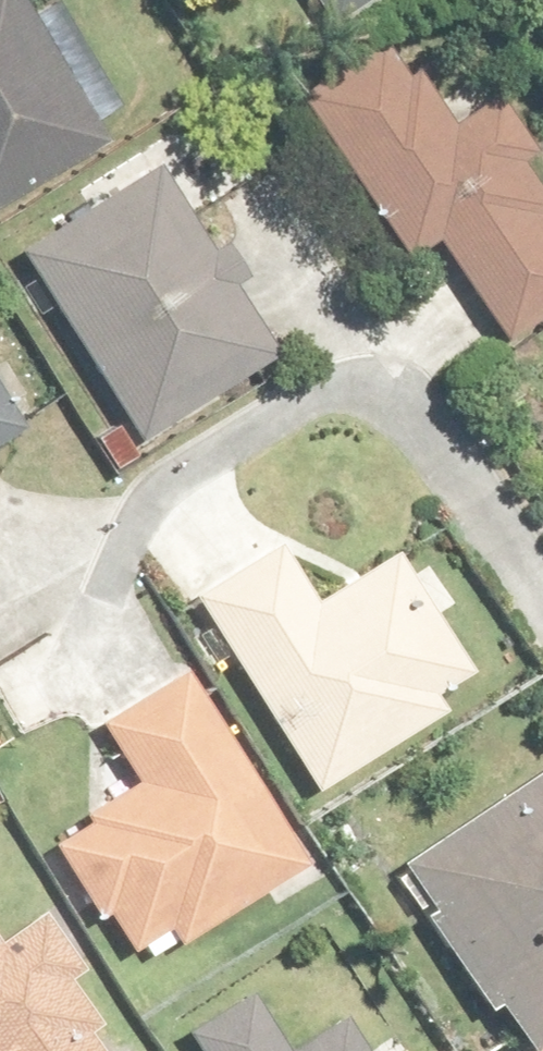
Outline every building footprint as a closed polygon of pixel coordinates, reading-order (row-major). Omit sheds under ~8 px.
[(114,136),(35,0),(0,0),(0,203),(114,136)] [(377,0),(312,0),(331,30),(377,0)] [(299,98),(410,266),(439,247),(504,348),(542,322),(542,186),(527,162),(542,152),(490,74),(447,102),(401,31),(299,98)] [(155,160),(15,249),(140,445),(280,356),(155,160)] [(31,437),(0,386),(0,457),(31,437)] [(239,568),(193,597),(315,794),(448,712),(436,693),(471,671),(441,623),(458,613),(432,570),(417,579),(397,546),(323,591),(303,559),(253,590),(239,568)] [(311,863),(191,665),(99,720),(135,780),(85,810),(91,820),(49,845),(97,923),(111,914),(134,951),(178,925),(186,939),(311,863)] [(402,866),(435,913),(422,923),(491,1020),(500,1013),(528,1050),(542,1050),(542,765),(402,866)] [(98,1035),(103,1031),(74,987),(88,977),(44,912),(1,941),(0,939),(0,1050),(109,1050),(98,1035)] [(185,1027),(200,1050),(375,1050),(349,1009),(288,1046),(251,986),(185,1027)]
